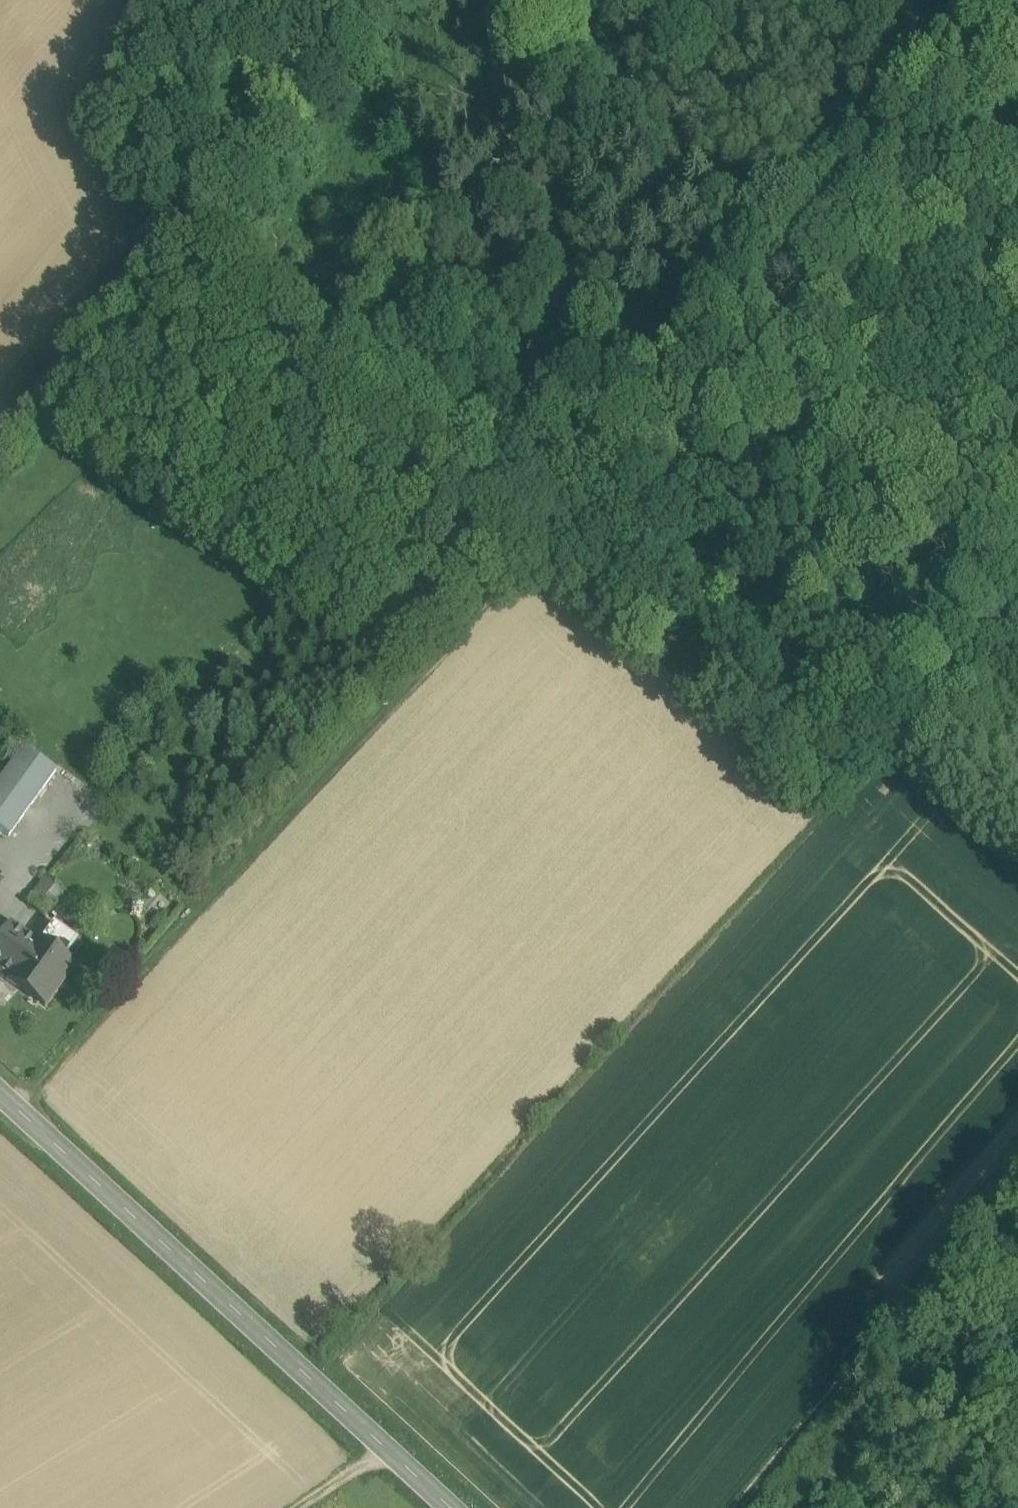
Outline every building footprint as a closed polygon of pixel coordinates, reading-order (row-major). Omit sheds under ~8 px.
[(0,781),(0,831),(9,837),(56,772),(23,749),(0,781)] [(0,940),(0,970),(30,991),(55,957),(11,925),(0,940)]
